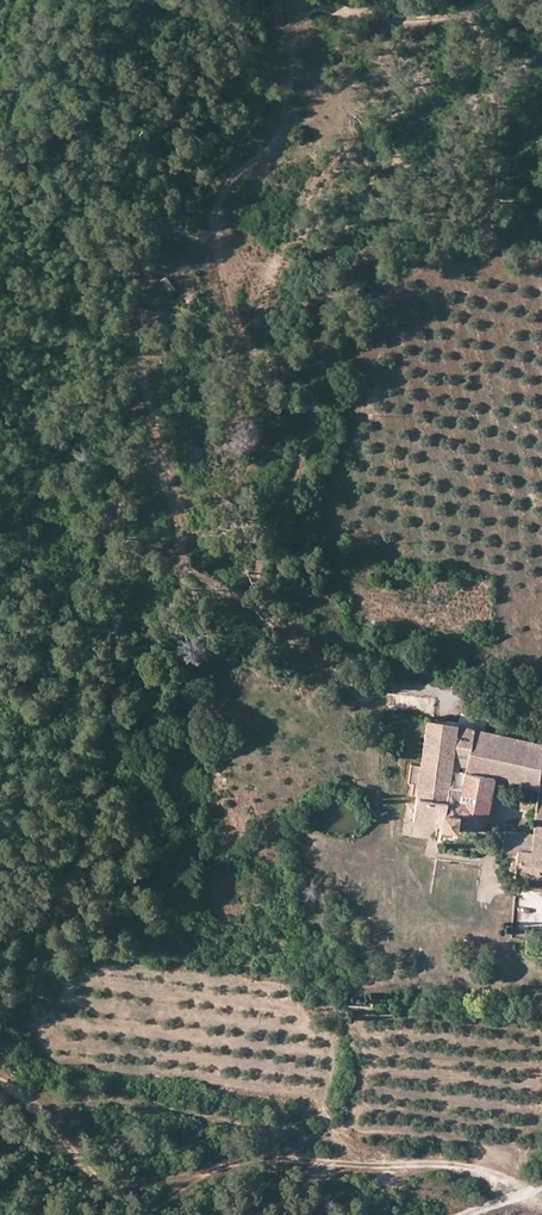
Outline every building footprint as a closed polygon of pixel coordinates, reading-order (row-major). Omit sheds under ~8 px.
[(541,884),(541,744),(473,729),(461,724),(426,718),(413,820),(440,824),(438,843),(474,846),(475,830),(484,830),(494,781),(539,787),(534,832),(504,829),(502,849),(517,851),(515,875),(531,876),(530,884),(541,885),(541,884)] [(415,782),(415,764),(408,763),(407,782),(415,782)]
